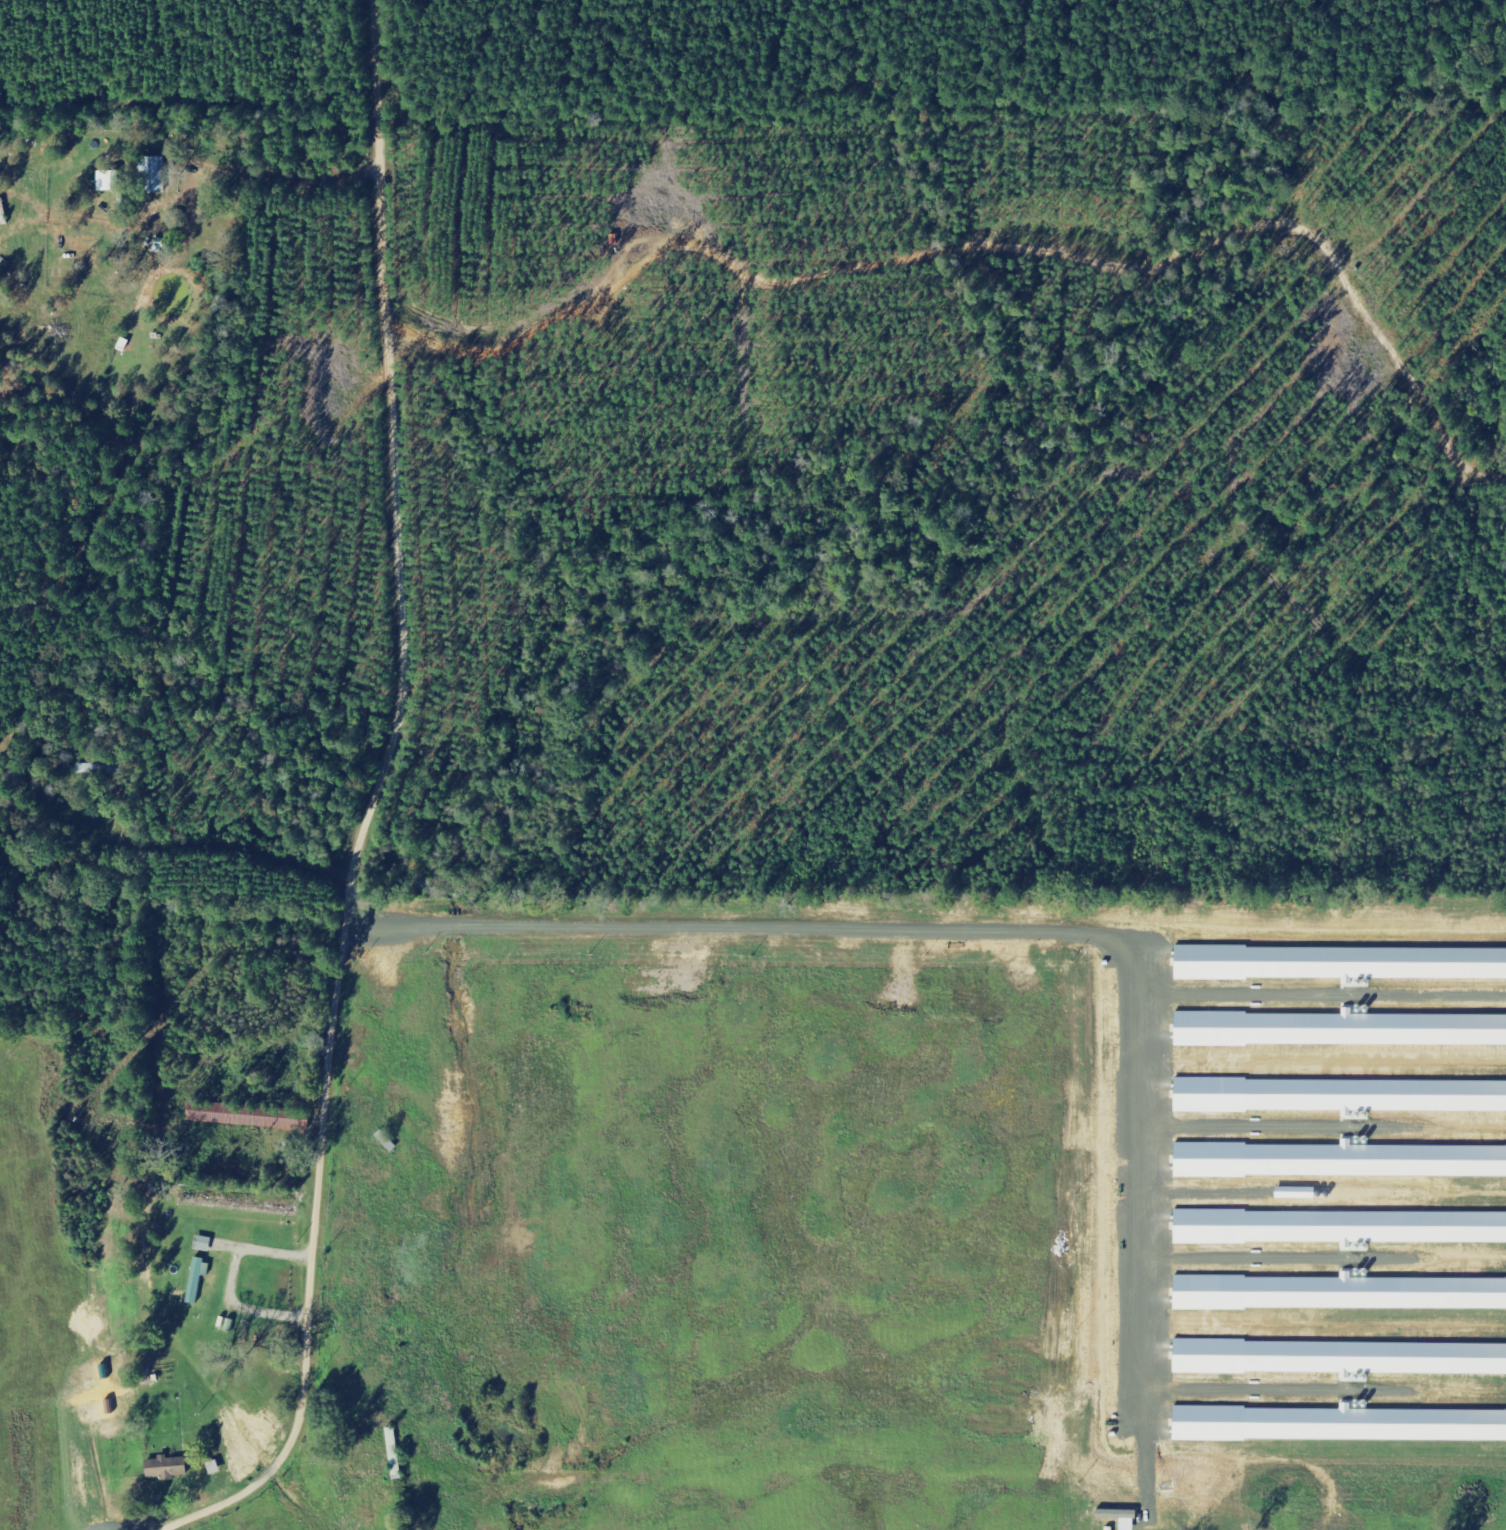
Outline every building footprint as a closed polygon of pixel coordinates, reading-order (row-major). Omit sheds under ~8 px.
[(167,157),(142,157),(142,194),(168,193),(167,157)] [(112,171),(111,191),(123,191),(123,171),(112,171)] [(1347,980),(1347,985),(1375,985),(1375,979),(1505,980),(1505,949),(1180,947),(1180,979),(1347,980)] [(1357,1008),(1347,1008),(1347,1014),(1180,1013),(1180,1045),(1505,1047),(1505,1015),(1357,1015),(1357,1008)] [(1346,1112),(1346,1120),(1374,1120),(1374,1112),(1505,1112),(1505,1081),(1180,1080),(1179,1112),(1346,1112)] [(1356,1140),(1345,1140),(1345,1145),(1180,1144),(1180,1177),(1505,1177),(1505,1147),(1356,1146),(1356,1140)] [(1179,1212),(1179,1243),(1346,1244),(1346,1250),(1368,1250),(1368,1243),(1505,1244),(1505,1213),(1179,1212)] [(1355,1279),(1355,1272),(1345,1272),(1345,1278),(1179,1277),(1179,1309),(1505,1310),(1505,1279),(1355,1279)] [(1179,1341),(1178,1373),(1345,1374),(1345,1380),(1370,1380),(1370,1373),(1505,1375),(1505,1344),(1179,1341)] [(1355,1403),(1344,1403),(1344,1409),(1179,1407),(1178,1439),(1505,1442),(1505,1411),(1355,1409),(1355,1403)] [(150,1460),(151,1479),(192,1477),(191,1456),(163,1458),(163,1460),(150,1460)]
